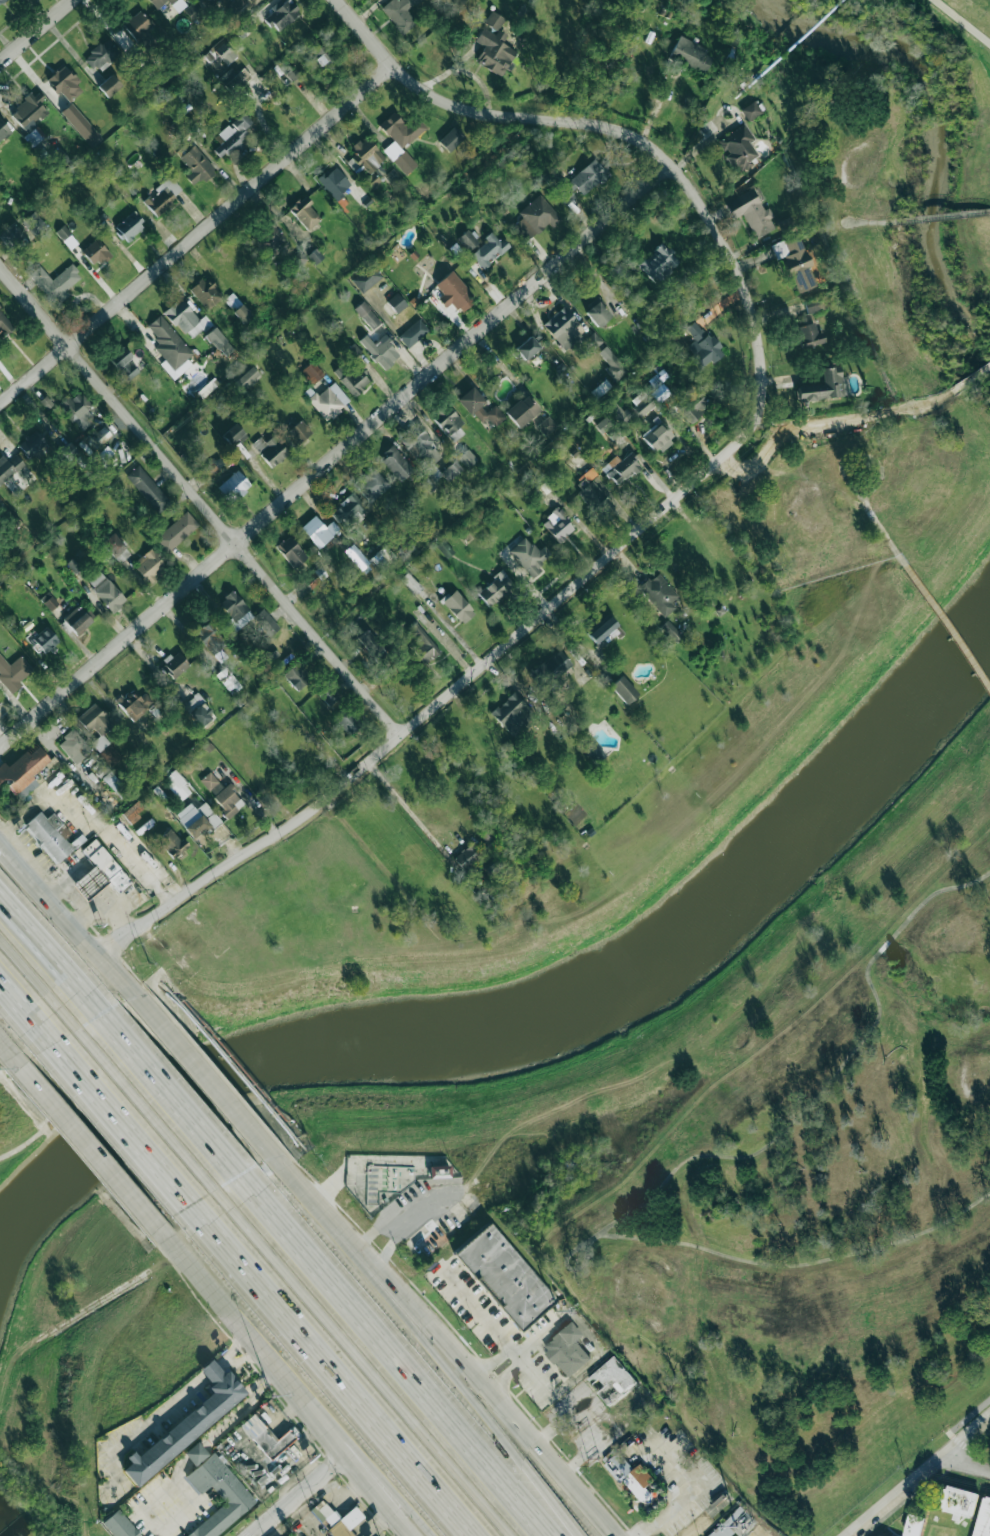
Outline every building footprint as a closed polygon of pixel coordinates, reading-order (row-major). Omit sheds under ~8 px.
[(156,9),(167,0),(149,0),(156,9)] [(187,5),(182,0),(167,0),(177,12),(187,5)] [(273,12),(265,18),(277,32),(300,13),(290,0),(282,0),(271,9),(273,12)] [(417,23),(407,10),(419,0),(391,0),(381,8),(402,35),(417,23)] [(971,12),(977,0),(962,0),(959,7),(971,12)] [(985,19),(989,7),(989,0),(979,0),(973,14),(985,19)] [(194,3),(184,9),(193,22),(202,16),(194,3)] [(153,25),(139,10),(122,25),(136,40),(153,25)] [(505,18),(490,10),(482,25),(483,26),(475,41),(484,46),(475,62),(503,77),(512,62),(511,61),(516,51),(502,43),(507,34),(498,30),(505,18)] [(679,36),(669,55),(704,73),(714,54),(679,36)] [(82,56),(93,72),(120,55),(109,39),(82,56)] [(226,65),(237,56),(225,41),(214,50),(226,65)] [(327,58),(315,47),(305,59),(317,69),(327,58)] [(84,90),(64,65),(46,79),(57,93),(60,91),(68,102),(84,90)] [(235,74),(232,68),(219,77),(229,92),(251,77),(244,68),(235,74)] [(97,86),(107,98),(121,86),(112,74),(97,86)] [(44,99),(38,91),(10,111),(23,130),(47,112),(39,102),(44,99)] [(740,110),(748,122),(762,112),(754,100),(740,110)] [(60,113),(91,147),(102,137),(70,103),(60,113)] [(383,149),(404,175),(416,165),(402,147),(426,128),(416,115),(405,123),(395,111),(379,124),(393,142),(383,149)] [(224,142),(213,149),(221,161),(243,145),(240,140),(248,135),(243,128),(251,123),(244,113),(229,124),(229,125),(218,133),(224,142)] [(754,139),(743,123),(718,140),(727,154),(725,155),(735,171),(757,155),(749,143),(754,139)] [(438,141),(448,152),(464,137),(455,126),(438,141)] [(31,145),(41,139),(35,129),(25,135),(31,145)] [(381,182),(371,170),(385,159),(367,136),(351,148),(356,154),(347,161),(370,190),(381,182)] [(193,187),(215,171),(195,145),(180,156),(191,172),(185,176),(193,187)] [(70,160),(59,148),(51,155),(62,167),(70,160)] [(608,174),(595,158),(568,181),(582,197),(608,174)] [(351,185),(334,165),(317,180),(335,199),(351,185)] [(184,191),(171,177),(150,195),(149,195),(142,201),(156,216),(184,191)] [(553,191),(566,205),(575,196),(563,183),(553,191)] [(775,228),(770,219),(773,217),(769,207),(764,210),(753,188),(724,203),(733,219),(743,214),(756,238),(775,228)] [(522,217),(511,227),(526,243),(547,222),(553,228),(562,219),(538,194),(518,213),(522,217)] [(290,210),(308,230),(321,218),(303,198),(290,210)] [(48,228),(36,210),(21,220),(34,238),(48,228)] [(146,228),(135,211),(114,226),(124,242),(146,228)] [(27,240),(14,223),(0,234),(0,237),(12,252),(27,240)] [(271,254),(287,242),(272,224),(257,236),(271,254)] [(65,242),(73,236),(64,225),(57,231),(65,242)] [(468,251),(478,241),(466,230),(456,239),(468,251)] [(482,268),(507,247),(495,233),(470,254),(482,268)] [(773,243),(793,295),(817,285),(798,234),(773,243)] [(81,252),(96,268),(111,254),(96,238),(81,252)] [(680,259),(661,242),(638,267),(657,284),(680,259)] [(308,255),(314,264),(323,258),(317,249),(308,255)] [(382,277),(371,263),(350,280),(362,293),(382,277)] [(30,274),(53,302),(83,278),(71,264),(51,280),(40,266),(30,274)] [(436,282),(457,314),(474,302),(453,270),(436,282)] [(208,276),(190,289),(205,310),(224,298),(208,276)] [(396,313),(407,305),(397,292),(386,301),(396,313)] [(224,300),(233,310),(241,303),(232,293),(224,300)] [(803,300),(807,313),(828,308),(824,294),(803,300)] [(182,335),(200,321),(181,298),(164,312),(182,335)] [(381,321),(362,301),(353,309),(373,329),(381,321)] [(585,312),(597,328),(611,317),(598,301),(585,312)] [(253,317),(243,304),(233,311),(244,325),(253,317)] [(565,351),(582,335),(572,325),(577,321),(563,306),(542,325),(565,351)] [(165,360),(160,364),(173,380),(192,364),(187,358),(192,354),(161,314),(147,326),(160,343),(155,348),(165,360)] [(429,330),(419,318),(398,337),(408,348),(429,330)] [(684,327),(700,348),(688,357),(699,371),(723,353),(696,318),(684,327)] [(801,348),(825,343),(822,331),(817,332),(815,323),(796,327),(801,348)] [(206,333),(224,358),(233,351),(216,326),(206,333)] [(581,343),(590,353),(603,342),(594,332),(581,343)] [(368,338),(361,345),(383,370),(400,355),(383,335),(373,343),(368,338)] [(514,348),(524,360),(540,347),(529,335),(514,348)] [(615,382),(628,371),(606,345),(598,352),(609,366),(605,370),(615,382)] [(128,360),(132,356),(123,346),(108,359),(128,381),(139,372),(128,360)] [(310,385),(324,375),(314,361),(300,371),(310,385)] [(260,376),(251,366),(234,381),(243,391),(260,376)] [(846,397),(845,376),(841,376),(841,366),(822,367),(822,381),(796,383),(797,400),(846,397)] [(338,380),(354,396),(370,381),(359,369),(351,376),(347,372),(338,380)] [(665,387),(658,378),(647,386),(656,398),(662,394),(660,391),(665,387)] [(197,392),(201,398),(217,386),(213,380),(197,392)] [(315,393),(307,400),(327,421),(350,400),(333,382),(317,396),(315,393)] [(456,399),(470,416),(473,413),(481,423),(487,418),(494,426),(505,417),(495,405),(489,410),(471,387),(456,399)] [(59,403),(79,428),(92,417),(86,410),(90,406),(80,392),(71,399),(68,395),(59,403)] [(518,428),(539,411),(526,394),(504,411),(518,428)] [(709,406),(699,395),(680,413),(690,424),(709,406)] [(431,418),(454,442),(463,433),(458,428),(463,422),(446,404),(431,418)] [(536,426),(545,436),(556,425),(548,416),(536,426)] [(605,434),(614,426),(605,416),(596,425),(605,434)] [(312,432),(300,419),(286,432),(297,445),(312,432)] [(642,436),(658,453),(674,439),(658,421),(642,436)] [(232,446),(246,435),(236,423),(222,434),(232,446)] [(442,453),(418,426),(400,442),(424,469),(442,453)] [(98,443),(110,436),(105,427),(93,434),(98,443)] [(17,445),(29,459),(47,443),(35,430),(17,445)] [(260,437),(251,444),(271,467),(288,453),(273,435),(265,442),(260,437)] [(379,459),(400,482),(414,469),(393,446),(379,459)] [(467,468),(477,459),(467,449),(457,457),(467,468)] [(616,456),(602,467),(616,486),(641,466),(630,452),(620,460),(616,456)] [(448,481),(461,469),(453,460),(438,474),(432,467),(427,472),(431,476),(429,478),(433,483),(442,474),(448,481)] [(211,478),(219,470),(211,461),(202,469),(211,478)] [(125,476),(151,504),(163,493),(137,465),(125,476)] [(389,486),(374,469),(356,485),(371,502),(389,486)] [(230,503),(251,487),(239,470),(217,486),(230,503)] [(593,512),(608,500),(592,480),(578,492),(593,512)] [(366,513),(349,495),(331,511),(348,529),(366,513)] [(541,522),(559,543),(575,530),(564,516),(566,514),(560,507),(541,522)] [(168,552),(199,524),(186,511),(155,539),(168,552)] [(340,530),(332,521),(325,527),(315,515),(300,527),(318,548),(340,530)] [(101,542),(118,564),(131,554),(113,532),(101,542)] [(307,556),(288,536),(276,548),(295,568),(307,556)] [(543,546),(538,551),(524,537),(508,552),(531,575),(552,555),(543,546)] [(361,570),(369,563),(353,543),(344,551),(361,570)] [(167,567),(152,548),(133,564),(148,582),(167,567)] [(327,575),(319,566),(304,580),(312,589),(327,575)] [(86,582),(113,613),(127,601),(100,570),(86,582)] [(486,605),(515,589),(505,572),(476,589),(486,605)] [(671,602),(677,597),(658,572),(640,586),(663,617),(675,608),(671,602)] [(475,613),(455,590),(442,601),(462,624),(475,613)] [(234,632),(249,621),(262,639),(277,628),(264,608),(252,616),(235,592),(219,603),(230,617),(226,620),(234,632)] [(92,621),(78,605),(62,619),(76,634),(92,621)] [(586,633),(601,649),(622,630),(608,614),(586,633)] [(220,649),(226,644),(206,622),(194,634),(221,663),(227,657),(220,649)] [(438,653),(411,624),(399,635),(426,664),(438,653)] [(32,639),(45,653),(59,641),(46,626),(32,639)] [(381,651),(366,629),(357,636),(372,657),(381,651)] [(160,664),(170,679),(189,666),(179,651),(160,664)] [(283,675),(297,691),(311,679),(296,663),(283,675)] [(217,672),(228,693),(239,687),(228,666),(217,672)] [(638,693),(621,675),(609,686),(626,705),(638,693)] [(329,707),(339,698),(329,686),(319,695),(329,707)] [(145,693),(139,698),(132,691),(124,698),(120,694),(114,700),(133,721),(154,702),(145,693)] [(514,737),(524,726),(520,721),(531,709),(513,691),(490,714),(514,737)] [(182,705),(201,728),(215,715),(197,693),(182,705)] [(101,736),(114,724),(94,702),(76,719),(88,732),(93,728),(101,737),(101,736)] [(350,734),(358,724),(345,713),(337,723),(350,734)] [(76,765),(92,751),(73,729),(57,743),(76,765)] [(596,764),(606,755),(595,742),(585,751),(596,764)] [(122,758),(110,743),(98,753),(110,768),(122,758)] [(50,761),(39,746),(29,754),(26,750),(0,770),(0,775),(3,779),(20,800),(39,785),(32,775),(50,761)] [(192,792),(175,769),(162,779),(179,801),(192,792)] [(117,794),(124,787),(110,771),(102,778),(117,794)] [(238,811),(233,804),(240,797),(229,783),(223,788),(211,772),(200,780),(229,818),(238,811)] [(189,802),(174,816),(196,839),(218,818),(203,803),(196,810),(189,802)] [(71,833),(52,813),(46,818),(40,811),(23,826),(57,864),(74,849),(65,839),(71,833)] [(156,840),(174,859),(187,846),(170,828),(156,840)] [(454,857),(464,871),(501,845),(489,829),(481,835),(485,841),(472,850),(469,846),(454,857)] [(131,881),(95,838),(81,850),(94,866),(72,884),(86,901),(109,882),(117,893),(131,881)] [(485,868),(490,874),(500,866),(496,860),(485,868)] [(450,1178),(450,1165),(429,1165),(429,1178),(450,1178)] [(454,1252),(518,1330),(554,1301),(491,1223),(454,1252)] [(568,1378),(590,1359),(575,1340),(581,1335),(570,1321),(541,1346),(568,1378)] [(597,1393),(609,1407),(637,1383),(614,1356),(587,1379),(592,1385),(598,1380),(604,1387),(597,1393)] [(195,1436),(136,1487),(122,1470),(166,1431),(212,1392),(208,1387),(211,1384),(199,1369),(211,1359),(224,1373),(227,1370),(246,1393),(195,1436)] [(276,1440),(254,1413),(240,1424),(269,1460),(299,1435),(292,1427),(276,1440)] [(183,1453),(194,1466),(208,1455),(197,1442),(183,1453)] [(641,1464),(633,1470),(616,1448),(600,1460),(619,1484),(623,1481),(641,1504),(651,1495),(645,1488),(654,1481),(641,1464)] [(214,1452),(184,1477),(199,1495),(211,1485),(226,1503),(186,1535),(217,1535),(257,1503),(214,1452)] [(941,1485),(937,1501),(943,1502),(941,1511),(954,1514),(953,1519),(960,1521),(962,1516),(973,1518),(979,1494),(941,1485)] [(983,1496),(973,1535),(989,1535),(989,1498),(983,1496)] [(309,1511),(320,1523),(324,1519),(329,1526),(339,1517),(322,1499),(309,1511)] [(350,1528),(364,1517),(355,1506),(327,1529),(333,1535),(357,1535),(350,1528)] [(730,1527),(746,1513),(741,1507),(709,1535),(732,1535),(735,1533),(730,1527)] [(119,1509),(102,1522),(114,1535),(141,1535),(119,1509)] [(905,1535),(920,1535),(925,1517),(909,1513),(903,1535),(905,1535)]
